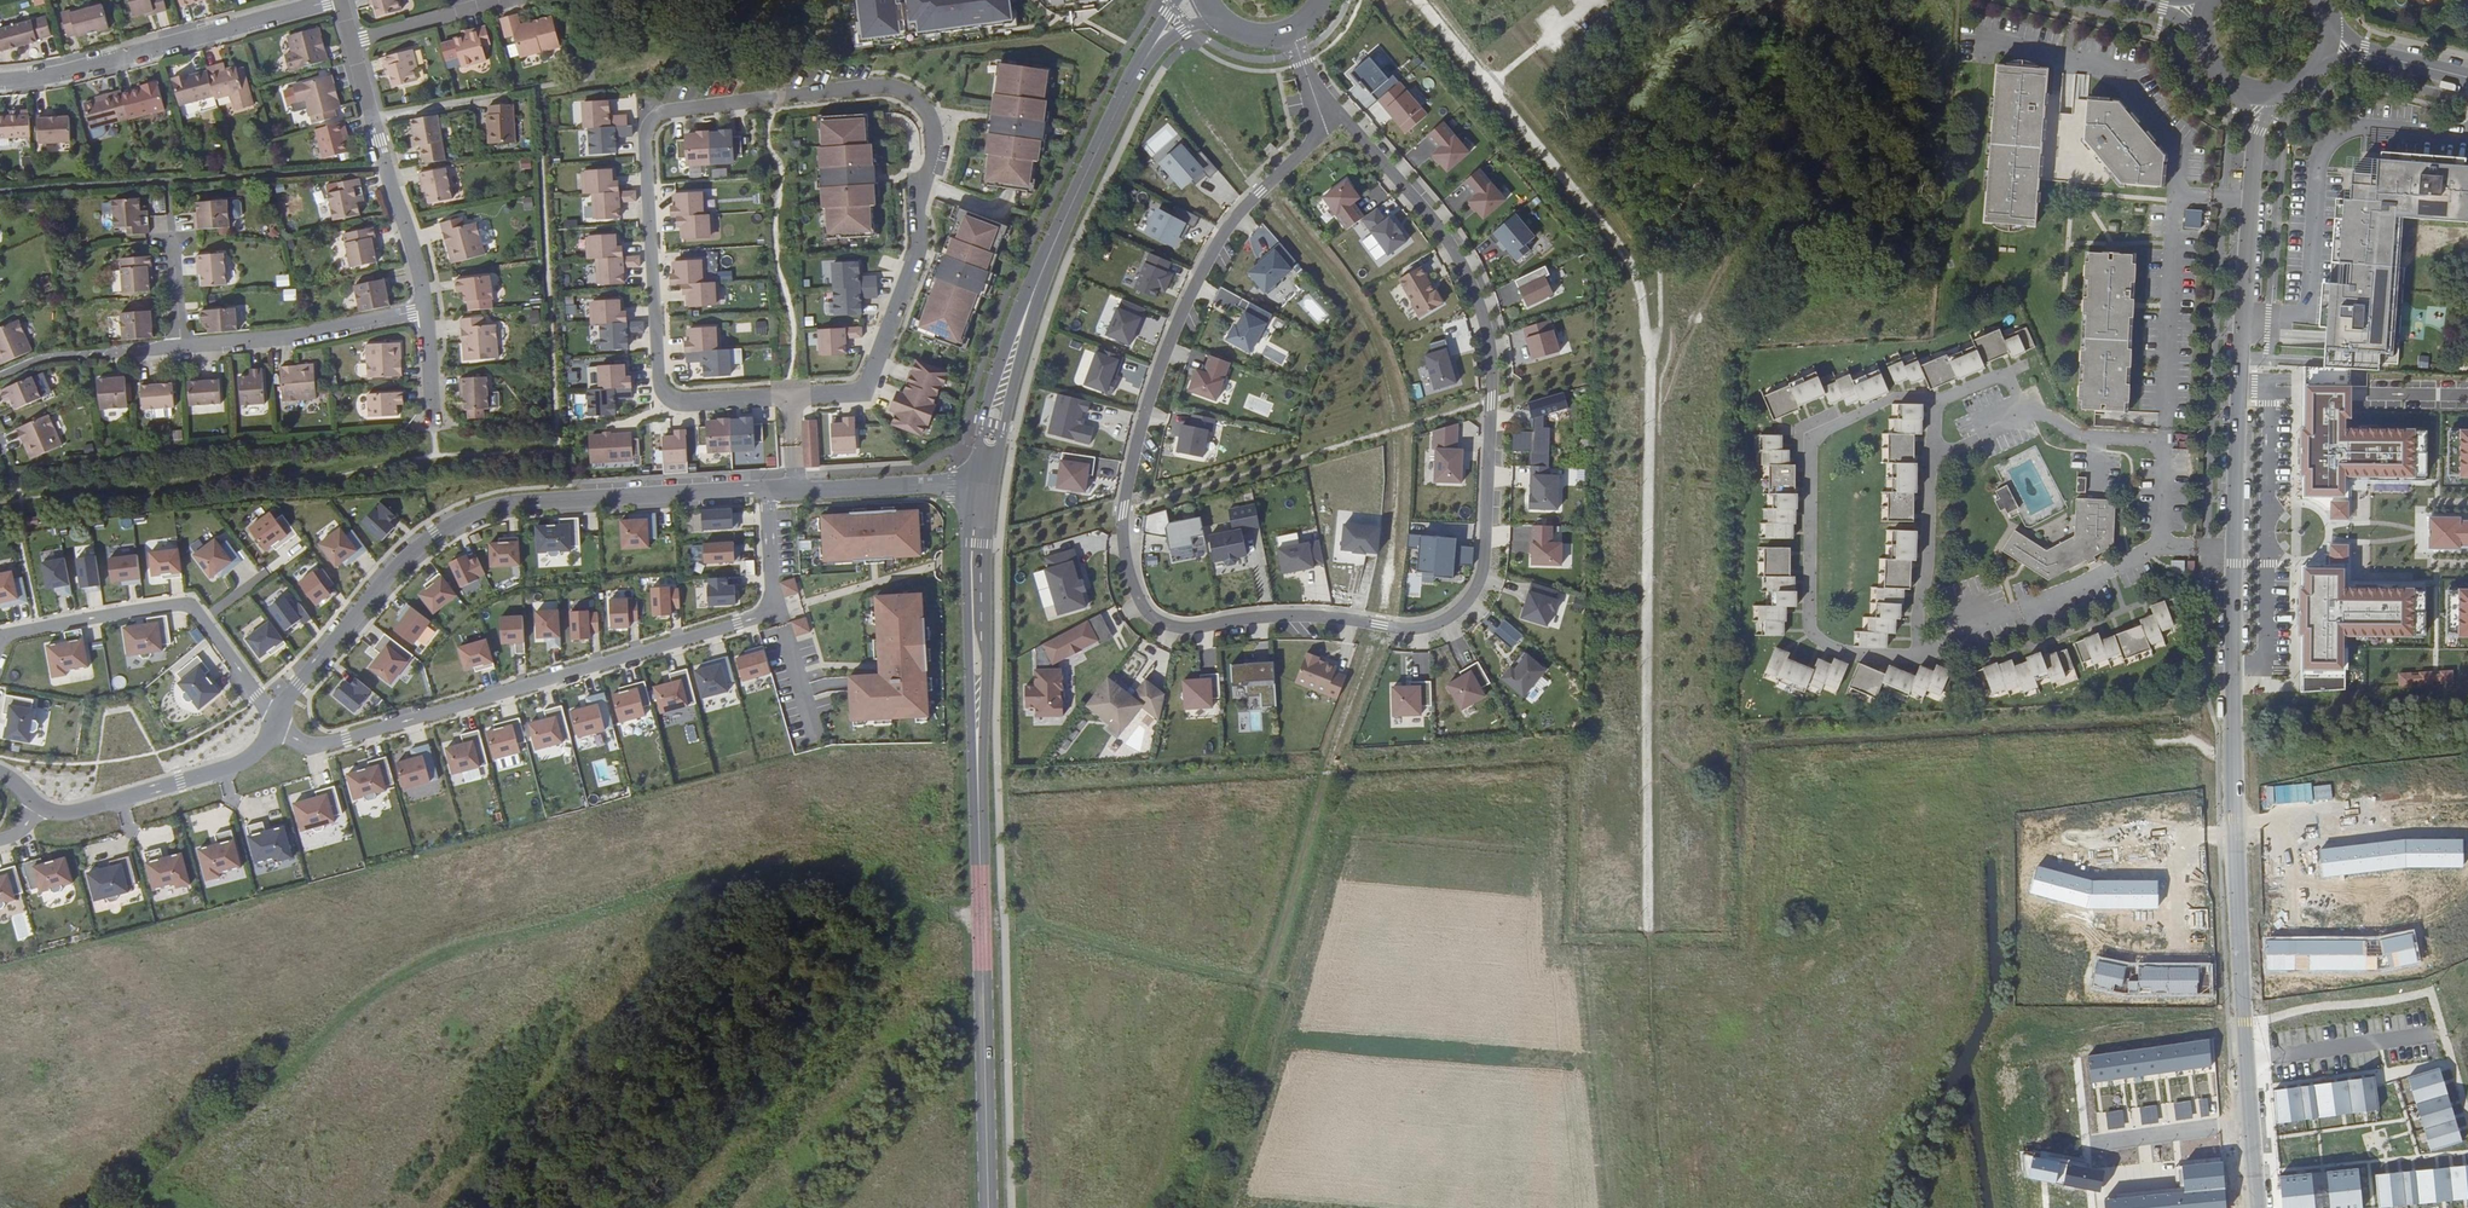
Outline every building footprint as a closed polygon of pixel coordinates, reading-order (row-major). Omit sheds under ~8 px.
[(166,11),(163,0),(129,0),(133,18),(153,12),(154,14),(166,11)] [(375,5),(378,17),(401,11),(398,0),(374,0),(375,5)] [(859,2),(858,2),(866,44),(1010,26),(1007,3),(1014,3),(1013,0),(859,0),(859,2)] [(1102,5),(1102,0),(1049,0),(1050,4),(1065,2),(1066,8),(1102,5)] [(76,37),(109,29),(102,6),(70,14),(69,11),(61,14),(67,37),(76,34),(76,37)] [(552,17),(532,22),(534,26),(521,30),(520,26),(517,14),(501,19),(506,38),(514,36),(520,57),(560,46),(552,17)] [(45,17),(0,29),(0,39),(3,51),(37,42),(36,40),(50,36),(45,17)] [(469,35),(461,37),(454,39),(461,67),(486,60),(482,45),(490,43),(486,27),(468,32),(469,35)] [(322,47),(316,28),(288,36),(292,53),(285,55),(289,71),(327,61),(325,52),(320,53),(318,48),(322,47)] [(318,28),(316,28),(322,47),(318,48),(320,53),(325,52),(318,28)] [(382,58),(385,67),(389,66),(391,75),(394,87),(417,81),(413,68),(416,67),(412,50),(382,58)] [(1378,100),(1398,84),(1392,77),(1387,80),(1369,59),(1351,74),(1359,84),(1361,82),(1366,87),(1378,101),(1378,100)] [(1040,67),(999,63),(997,76),(1001,77),(999,94),(995,93),(994,103),(990,102),(989,114),(994,114),(992,125),(988,125),(985,144),(990,145),(989,154),(993,155),(990,173),(987,173),(985,185),(1026,189),(1028,178),(1024,177),(1026,159),(1030,159),(1031,150),(1035,150),(1037,130),(1033,129),(1034,119),(1038,120),(1040,108),(1035,107),(1036,98),(1033,97),(1035,80),(1038,81),(1040,67)] [(1984,223),(2034,227),(2042,134),(2047,70),(1996,66),(1984,223)] [(236,67),(208,75),(209,78),(209,79),(210,81),(210,82),(211,85),(211,88),(212,88),(212,91),(212,92),(213,95),(214,97),(214,98),(215,100),(235,94),(238,108),(250,104),(240,68),(236,69),(236,67)] [(208,75),(207,72),(189,77),(184,78),(183,76),(171,79),(179,106),(214,97),(213,95),(212,92),(212,91),(212,88),(211,88),(211,85),(210,82),(210,81),(209,79),(209,78),(208,75)] [(310,117),(338,109),(333,90),(330,91),(329,86),(333,84),(331,76),(293,86),(297,102),(305,99),(310,117)] [(141,90),(122,95),(128,120),(164,110),(157,82),(145,86),(146,88),(141,90)] [(333,90),(338,109),(340,109),(333,84),(329,86),(330,91),(333,90)] [(1398,84),(1378,100),(1406,133),(1426,116),(1398,84)] [(121,92),(102,97),(102,99),(92,102),(84,104),(90,129),(128,119),(122,95),(121,92)] [(199,104),(202,113),(211,110),(208,101),(199,104)] [(2127,103),(2087,101),(2084,141),(2121,184),(2161,187),(2164,147),(2127,103)] [(602,103),(577,105),(578,130),(584,130),(621,128),(620,118),(603,118),(602,103)] [(517,144),(515,106),(490,107),(491,116),(489,116),(490,145),(517,144)] [(29,115),(0,117),(0,139),(30,138),(29,115)] [(869,115),(816,118),(816,131),(819,131),(820,148),(818,149),(819,170),(816,170),(817,190),(820,190),(822,210),(824,210),(825,228),(822,229),(823,241),(877,238),(876,225),(872,225),(871,207),(874,207),(874,197),(878,197),(877,177),(872,177),(872,167),(876,167),(876,155),(871,155),(871,146),(867,146),(866,128),(870,128),(869,115)] [(75,117),(56,119),(48,119),(48,116),(38,117),(39,144),(77,142),(75,117)] [(443,163),(434,116),(410,120),(413,137),(410,138),(412,147),(419,146),(422,164),(443,163)] [(347,133),(344,122),(315,130),(323,159),(349,152),(346,140),(344,133),(347,133)] [(1443,122),(1427,136),(1438,150),(1433,155),(1447,172),(1469,153),(1443,122)] [(621,128),(584,130),(585,156),(612,154),(610,139),(627,138),(626,127),(621,128)] [(731,131),(707,132),(710,165),(732,165),(731,157),(741,157),(739,138),(731,138),(731,131)] [(710,165),(707,132),(685,134),(686,141),(676,141),(677,159),(686,159),(686,166),(710,165)] [(1206,171),(1196,160),(1185,147),(1165,163),(1179,180),(1187,188),(1206,171)] [(1206,152),(1196,160),(1206,171),(1212,178),(1221,170),(1206,152)] [(532,169),(530,159),(519,161),(520,170),(532,169)] [(2335,368),(2379,371),(2379,363),(2391,364),(2397,280),(2402,280),(2402,269),(2394,268),(2397,218),(2467,223),(2467,166),(2464,166),(2376,161),(2375,180),(2351,179),(2349,200),(2346,199),(2338,321),(2335,368)] [(726,168),(711,170),(712,179),(727,177),(726,168)] [(1469,202),(1483,219),(1505,200),(1479,169),(1463,183),(1475,197),(1469,202)] [(424,176),(426,185),(429,184),(431,194),(433,206),(457,201),(451,170),(424,176)] [(616,170),(580,172),(581,196),(590,195),(618,193),(616,170)] [(361,204),(366,203),(368,203),(363,181),(343,185),(345,193),(332,196),(338,223),(364,217),(362,209),(361,204)] [(1346,181),(1323,198),(1346,230),(1363,218),(1353,203),(1359,199),(1346,181)] [(618,193),(590,195),(591,220),(619,219),(617,203),(634,203),(633,192),(618,193)] [(706,193),(670,196),(671,218),(677,218),(707,217),(706,193)] [(1190,211),(1167,199),(1161,210),(1175,217),(1185,222),(1190,211)] [(151,236),(154,236),(152,213),(151,213),(145,213),(145,208),(144,200),(117,202),(119,230),(132,229),(133,238),(151,236)] [(201,204),(202,214),(203,232),(234,229),(232,202),(201,204)] [(1163,239),(1175,217),(1161,210),(1149,203),(1137,226),(1163,239)] [(1007,227),(957,208),(911,330),(961,348),(1007,227)] [(1376,208),(1362,219),(1388,255),(1407,242),(1401,235),(1403,234),(1396,224),(1395,225),(1389,218),(1385,221),(1376,208)] [(2185,228),(2201,229),(2202,211),(2186,209),(2185,228)] [(1515,215),(1489,237),(1495,245),(1496,244),(1500,241),(1506,249),(1517,261),(1529,251),(1524,246),(1534,237),(1515,215)] [(707,217),(677,218),(678,240),(715,238),(713,216),(707,217)] [(455,247),(451,248),(456,267),(490,257),(481,225),(469,228),(467,220),(445,225),(450,242),(454,241),(455,247)] [(379,246),(382,245),(379,230),(348,236),(356,270),(382,264),(381,255),(379,246)] [(1369,232),(1358,240),(1378,267),(1389,259),(1369,232)] [(620,236),(584,238),(585,260),(595,260),(622,258),(620,236)] [(1299,260),(1283,241),(1263,258),(1265,260),(1255,270),(1272,289),(1276,289),(1283,283),(1284,278),(1299,265),(1296,262),(1299,260)] [(1500,241),(1496,244),(1503,252),(1506,249),(1500,241)] [(1172,261),(1151,252),(1136,287),(1157,296),(1160,288),(1163,289),(1165,286),(1168,287),(1174,274),(1167,271),(1172,261)] [(2086,316),(2084,347),(2081,347),(2080,365),(2083,365),(2083,382),(2079,382),(2078,401),(2082,401),(2081,410),(2101,411),(2101,405),(2105,405),(2105,411),(2124,412),(2125,403),(2129,403),(2129,385),(2126,384),(2127,367),(2130,368),(2131,349),(2128,349),(2129,318),(2133,318),(2134,300),(2130,300),(2131,282),(2135,283),(2136,265),(2132,264),(2132,255),(2113,254),(2113,260),(2108,260),(2109,254),(2089,253),(2089,262),(2085,262),(2084,280),(2088,280),(2087,297),(2083,297),(2082,315),(2086,316)] [(205,267),(206,277),(206,289),(230,287),(228,255),(201,257),(202,267),(205,267)] [(622,258),(595,260),(596,285),(623,284),(622,269),(638,267),(638,257),(622,258)] [(154,274),(157,274),(156,258),(125,260),(128,295),(155,293),(154,283),(154,274)] [(708,261),(668,264),(670,286),(682,285),(710,284),(708,261)] [(859,263),(831,264),(832,290),(876,288),(876,277),(860,278),(859,263)] [(1428,276),(1422,266),(1399,279),(1413,302),(1412,303),(1420,318),(1443,304),(1442,303),(1444,302),(1437,290),(1435,291),(1426,276),(1428,276)] [(1515,281),(1527,307),(1553,294),(1545,277),(1549,275),(1545,267),(1515,281)] [(2404,269),(2402,269),(2402,280),(2397,280),(2391,364),(2397,365),(2404,269)] [(472,305),(473,313),(497,311),(496,302),(498,302),(495,278),(460,283),(461,291),(468,290),(468,294),(469,305),(472,305)] [(365,315),(395,308),(393,299),(389,282),(359,288),(365,315)] [(710,284),(682,285),(684,308),(723,305),(723,283),(710,284)] [(1268,325),(1274,314),(1222,285),(1214,301),(1236,313),(1240,306),(1248,311),(1239,326),(1236,325),(1228,339),(1251,352),(1266,324),(1268,325)] [(877,297),(876,288),(832,290),(834,315),(861,314),(861,299),(877,297)] [(296,289),(283,290),(283,301),(296,300),(296,289)] [(2415,295),(2415,303),(2432,304),(2432,295),(2415,295)] [(1138,327),(1146,308),(1122,298),(1107,334),(1131,344),(1135,334),(1132,333),(1135,326),(1138,327)] [(625,301),(588,303),(589,326),(598,325),(626,323),(625,301)] [(213,325),(214,336),(243,333),(240,310),(205,313),(206,322),(212,321),(213,325)] [(125,315),(128,342),(159,340),(158,330),(156,313),(125,315)] [(471,346),(467,346),(468,364),(503,361),(501,327),(488,328),(488,319),(465,321),(467,339),(471,339),(471,346)] [(1550,320),(1523,328),(1532,361),(1559,353),(1550,320)] [(0,349),(0,354),(5,366),(37,352),(24,322),(0,332),(0,345),(2,348),(0,349)] [(626,323),(598,325),(600,350),(627,348),(626,334),(643,333),(642,322),(626,323)] [(756,322),(756,334),(766,334),(765,322),(756,322)] [(721,328),(684,331),(685,353),(722,350),(721,328)] [(856,328),(817,330),(818,356),(845,354),(844,339),(857,338),(856,328)] [(2035,347),(2027,328),(2003,339),(2000,330),(1972,342),(1974,347),(1948,358),(1947,355),(1920,367),(1917,358),(1903,364),(1901,358),(1887,364),(1895,384),(1909,378),(1911,383),(1925,378),(1930,391),(1957,379),(1985,368),(1983,365),(2010,354),(2011,358),(2035,347)] [(1447,339),(1431,344),(1433,353),(1426,355),(1436,389),(1458,383),(1453,366),(1455,365),(1447,339)] [(402,363),(406,363),(405,345),(370,347),(372,381),(407,379),(407,370),(402,370),(402,363)] [(1124,356),(1099,347),(1085,384),(1112,394),(1117,381),(1115,380),(1112,379),(1114,374),(1117,375),(1124,356)] [(722,350),(685,353),(685,363),(703,362),(704,377),(730,375),(730,350),(722,350)] [(1231,362),(1212,355),(1206,371),(1199,368),(1191,389),(1218,399),(1231,362)] [(2419,356),(2418,367),(2429,368),(2429,356),(2419,356)] [(949,372),(916,360),(907,384),(936,395),(940,396),(949,372)] [(358,376),(366,376),(366,364),(358,364),(358,376)] [(629,366),(592,368),(593,391),(630,388),(629,366)] [(319,367),(285,370),(288,404),(321,402),(319,367)] [(1763,397),(1773,421),(1800,409),(1799,406),(1826,394),(1830,404),(1843,399),(1846,405),(1860,399),(1861,403),(1889,392),(1879,369),(1853,381),(1850,375),(1836,381),(1835,378),(1821,384),(1816,372),(1789,384),(1790,386),(1763,397)] [(2417,433),(2346,432),(2346,421),(2352,421),(2352,370),(2306,370),(2306,432),(2303,432),(2303,479),(2306,479),(2306,499),(2346,499),(2346,491),(2346,481),(2417,481),(2417,479),(2427,479),(2427,435),(2417,435),(2417,433)] [(469,390),(469,400),(470,413),(493,412),(492,380),(489,380),(488,371),(472,372),(472,381),(464,382),(465,391),(469,390)] [(259,378),(255,378),(245,379),(247,408),(270,406),(267,372),(258,372),(259,378)] [(214,382),(205,383),(192,384),(195,408),(226,405),(224,378),(214,379),(214,382)] [(131,409),(128,379),(110,380),(102,380),(104,411),(131,409)] [(14,399),(15,402),(20,412),(47,401),(37,380),(5,393),(9,401),(14,399)] [(154,387),(154,384),(145,384),(147,412),(178,409),(176,385),(165,386),(154,387)] [(936,395),(907,384),(903,394),(896,391),(892,401),(933,416),(937,406),(933,405),(936,395)] [(593,391),(587,391),(587,416),(615,416),(615,400),(630,399),(630,388),(593,391)] [(1095,402),(1063,394),(1053,434),(1094,445),(1099,429),(1084,425),(1088,412),(1092,413),(1095,402)] [(402,404),(408,404),(408,396),(373,397),(374,420),(402,419),(402,408),(402,404)] [(1555,412),(1549,397),(1527,403),(1533,419),(1533,432),(1513,431),(1512,451),(1529,451),(1528,466),(1531,466),(1548,467),(1549,467),(1550,434),(1546,433),(1547,415),(1555,412)] [(933,416),(892,401),(888,411),(897,414),(892,425),(921,436),(925,425),(929,426),(933,416)] [(1888,522),(1914,522),(1914,493),(1916,493),(1917,463),(1914,463),(1915,434),(1921,435),(1921,420),(1922,420),(1922,405),(1898,404),(1898,419),(1895,419),(1895,434),(1888,434),(1888,463),(1892,463),(1892,492),(1888,492),(1888,522)] [(1213,431),(1216,418),(1193,414),(1191,425),(1183,424),(1177,452),(1203,457),(1209,430),(1213,431)] [(53,417),(21,431),(25,439),(29,438),(32,444),(28,446),(35,462),(67,448),(53,417)] [(855,417),(832,419),(834,455),(856,454),(855,417)] [(752,419),(729,420),(731,452),(753,452),(753,447),(762,447),(761,427),(752,427),(752,419)] [(731,452),(729,420),(706,421),(706,429),(697,429),(698,450),(708,450),(708,453),(731,452)] [(815,420),(802,421),(806,468),(818,467),(815,420)] [(1458,424),(1433,431),(1433,449),(1437,449),(1436,482),(1463,483),(1464,449),(1458,449),(1458,424)] [(2459,431),(2459,435),(2449,435),(2449,477),(2459,477),(2459,479),(2467,479),(2467,431),(2459,431)] [(685,432),(663,434),(664,470),(688,468),(685,432)] [(1766,523),(1766,539),(1793,539),(1793,524),(1795,524),(1795,509),(1797,509),(1797,494),(1795,494),(1795,465),(1789,465),(1789,450),(1781,450),(1781,435),(1760,435),(1760,451),(1762,451),(1762,466),(1769,466),(1769,495),(1773,495),(1773,509),(1769,509),(1769,523),(1766,523)] [(629,440),(629,436),(591,438),(592,461),(640,458),(639,440),(629,440)] [(1096,457),(1063,452),(1058,484),(1086,488),(1088,471),(1093,472),(1096,457)] [(1528,509),(1557,510),(1558,476),(1547,476),(1548,467),(1531,466),(1530,496),(1529,496),(1528,509)] [(2077,477),(2077,492),(2086,493),(2086,478),(2077,477)] [(1999,498),(1995,501),(2000,511),(2005,509),(2007,514),(2019,508),(2007,485),(1995,491),(1999,498)] [(1253,489),(1226,494),(1230,515),(1206,520),(1211,545),(1222,543),(1222,545),(1225,549),(1233,547),(1235,543),(1235,541),(1245,539),(1240,514),(1257,511),(1253,489)] [(2331,509),(2331,500),(2349,501),(2349,491),(2346,491),(2346,499),(2306,499),(2314,501),(2321,504),(2326,507),(2326,509),(2331,509)] [(2001,550),(2048,581),(2085,561),(2087,564),(2095,560),(2093,557),(2114,546),(2114,500),(2075,499),(2074,536),(2046,551),(2014,530),(2001,550)] [(2349,501),(2331,500),(2331,509),(2331,518),(2349,519),(2349,501)] [(373,510),(361,523),(381,542),(393,529),(389,525),(395,518),(382,505),(375,512),(373,510)] [(700,511),(701,531),(732,529),(731,510),(700,511)] [(915,510),(818,516),(821,561),(918,555),(915,510)] [(1170,523),(1167,510),(1146,516),(1144,530),(1167,523),(1171,536),(1193,529),(1194,532),(1203,529),(1200,514),(1170,523)] [(271,514),(250,530),(267,552),(288,536),(271,514)] [(282,516),(276,520),(291,538),(296,534),(282,516)] [(2430,516),(2430,548),(2462,548),(2462,545),(2467,545),(2467,520),(2462,520),(2462,517),(2430,516)] [(619,521),(621,550),(648,548),(646,520),(619,521)] [(536,526),(538,552),(570,551),(568,524),(536,526)] [(1375,526),(1339,529),(1341,554),(1353,554),(1354,556),(1364,555),(1364,553),(1377,552),(1375,526)] [(1552,526),(1533,526),(1532,565),(1561,565),(1562,544),(1552,543),(1552,526)] [(339,530),(319,545),(336,568),(356,553),(339,530)] [(1889,559),(1884,559),(1883,588),(1876,588),(1875,618),(1868,618),(1868,632),(1860,632),(1860,647),(1886,648),(1886,634),(1894,634),(1895,619),(1899,619),(1900,604),(1902,604),(1902,589),(1909,589),(1910,560),(1913,560),(1914,531),(1890,530),(1889,559)] [(1472,566),(1474,544),(1456,542),(1426,540),(1426,536),(1408,534),(1407,549),(1419,550),(1425,550),(1424,556),(1419,555),(1417,576),(1453,579),(1454,565),(1472,566)] [(214,539),(193,555),(209,577),(230,561),(214,539)] [(518,541),(489,543),(490,567),(519,565),(518,541)] [(1315,568),(1325,566),(1320,542),(1279,550),(1284,575),(1296,573),(1295,571),(1303,570),(1303,572),(1315,569),(1315,568)] [(702,544),(703,564),(734,562),(733,543),(702,544)] [(1081,568),(1075,548),(1046,557),(1047,561),(1044,562),(1053,593),(1062,590),(1065,600),(1084,595),(1076,569),(1081,568)] [(1791,548),(1764,548),(1764,577),(1768,577),(1768,592),(1772,592),(1772,606),(1759,606),(1759,621),(1762,621),(1762,636),(1783,636),(1783,622),(1786,622),(1786,607),(1796,607),(1796,591),(1794,591),(1794,577),(1790,577),(1791,548)] [(178,550),(150,553),(153,577),(181,574),(178,550)] [(2330,554),(2330,568),(2349,568),(2349,550),(2330,550),(2330,554)] [(463,551),(446,559),(460,586),(476,578),(475,575),(483,572),(474,552),(465,556),(463,551)] [(137,554),(108,558),(112,583),(140,580),(137,554)] [(2349,577),(2349,568),(2330,568),(2330,554),(2326,554),(2320,561),(2312,566),(2305,569),(2345,569),(2345,577),(2349,577)] [(95,557),(76,559),(80,589),(90,588),(91,593),(100,591),(95,557)] [(64,560),(42,565),(47,590),(60,588),(62,598),(71,596),(64,560)] [(2185,561),(2172,561),(2171,574),(2184,574),(2184,572),(2185,561)] [(312,572),(298,583),(316,606),(330,595),(327,591),(334,586),(322,569),(314,574),(312,572)] [(2345,647),(2345,636),(2416,637),(2416,634),(2426,634),(2426,591),(2416,591),(2416,588),(2345,588),(2345,577),(2345,569),(2305,569),(2305,589),(2302,589),(2302,636),(2305,636),(2304,691),(2347,689),(2347,670),(2351,670),(2351,647),(2345,647)] [(0,575),(0,603),(17,599),(11,573),(0,575)] [(440,576),(418,594),(433,614),(456,596),(440,576)] [(784,597),(799,592),(794,577),(779,581),(784,597)] [(706,588),(707,606),(736,604),(735,586),(729,587),(728,578),(707,579),(708,588),(706,588)] [(1555,599),(1557,591),(1531,583),(1525,603),(1529,604),(1527,609),(1524,608),(1520,619),(1547,627),(1551,611),(1555,612),(1558,600),(1555,599)] [(668,586),(650,587),(652,617),(670,616),(670,610),(679,610),(678,589),(669,589),(668,586)] [(2459,589),(2459,591),(2446,591),(2446,636),(2458,636),(2458,638),(2467,638),(2467,589),(2459,589)] [(1062,590),(1053,593),(1056,603),(1065,600),(1062,590)] [(880,674),(850,676),(853,721),(928,716),(920,592),(875,595),(880,674)] [(2174,597),(2150,607),(2153,615),(2140,621),(2141,625),(2114,636),(2114,637),(2102,642),(2099,635),(2074,644),(2082,664),(2092,660),(2094,664),(2108,659),(2110,662),(2122,657),(2124,660),(2151,649),(2149,645),(2164,639),(2160,631),(2174,625),(2172,621),(2182,617),(2174,597)] [(627,598),(609,599),(610,630),(628,629),(628,622),(637,622),(636,601),(627,601),(627,598)] [(286,601),(271,612),(289,635),(310,619),(299,603),(291,609),(286,601)] [(1043,608),(1047,620),(1059,617),(1055,604),(1043,608)] [(410,607),(392,630),(413,645),(430,622),(410,607)] [(558,610),(535,611),(536,639),(544,638),(550,638),(550,641),(550,648),(560,648),(558,610)] [(588,610),(569,611),(571,641),(589,640),(589,634),(598,634),(597,612),(588,613),(588,610)] [(1112,638),(1099,614),(1087,621),(1098,641),(1100,645),(1112,638)] [(522,616),(500,617),(502,644),(524,643),(522,616)] [(795,636),(811,631),(807,616),(791,620),(795,636)] [(1512,649),(1523,633),(1503,619),(1492,635),(1512,649)] [(1081,650),(1098,641),(1087,621),(1037,647),(1037,670),(1036,670),(1036,686),(1026,686),(1026,708),(1036,708),(1036,717),(1062,716),(1062,670),(1053,670),(1053,664),(1069,656),(1070,657),(1082,651),(1081,650)] [(269,622),(245,640),(259,659),(283,641),(269,622)] [(124,629),(129,657),(162,652),(157,623),(124,629)] [(197,627),(190,632),(197,642),(204,638),(197,627)] [(46,644),(51,677),(65,675),(64,670),(86,667),(82,638),(46,644)] [(486,639),(458,647),(465,672),(493,664),(486,639)] [(387,645),(369,668),(391,685),(408,663),(387,645)] [(1838,689),(1848,665),(1834,659),(1831,665),(1818,659),(1813,670),(1787,659),(1790,654),(1776,648),(1765,672),(1779,678),(1777,681),(1805,693),(1808,684),(1822,690),(1824,684),(1838,689)] [(2074,668),(2066,648),(2042,657),(2040,652),(2026,658),(2027,662),(2014,667),(2011,660),(1998,665),(1997,663),(1973,673),(1981,693),(1990,689),(1992,693),(2006,688),(2007,690),(2021,685),(2023,692),(2038,686),(2035,680),(2048,675),(2051,682),(2066,676),(2064,672),(2074,668)] [(762,649),(733,658),(741,682),(770,674),(762,649)] [(1528,654),(1524,652),(1511,667),(1515,670),(1528,654)] [(1546,670),(1528,654),(1515,670),(1511,667),(1502,679),(1524,697),(1546,670)] [(1318,665),(1305,660),(1294,690),(1335,706),(1344,683),(1333,679),(1335,674),(1317,667),(1318,665)] [(1276,706),(1274,661),(1230,664),(1232,686),(1245,685),(1246,696),(1260,695),(1261,707),(1276,706)] [(1490,684),(1478,662),(1459,673),(1462,677),(1447,686),(1461,710),(1485,697),(1481,689),(1490,684)] [(694,670),(701,698),(728,691),(720,663),(694,670)] [(1886,674),(1859,663),(1849,687),(1876,699),(1881,686),(1908,697),(1911,691),(1924,697),(1927,690),(1941,696),(1942,692),(1952,696),(1961,676),(1936,665),(1934,672),(1920,666),(1916,677),(1908,674),(1889,666),(1886,674)] [(198,668),(178,684),(200,709),(219,693),(198,668)] [(1135,691),(1111,672),(1091,698),(1106,709),(1109,706),(1119,714),(1125,706),(1137,716),(1149,700),(1160,708),(1161,709),(1163,701),(1141,683),(1135,691)] [(2412,672),(2399,673),(2399,686),(2454,685),(2454,672),(2440,672),(2433,672),(2419,672),(2412,672)] [(341,679),(328,695),(352,714),(365,698),(360,694),(366,687),(349,673),(344,680),(341,679)] [(1220,698),(1218,673),(1200,674),(1200,679),(1183,680),(1185,709),(1212,707),(1212,698),(1220,698)] [(678,677),(652,683),(659,711),(686,704),(678,677)] [(1141,683),(1163,701),(1164,697),(1143,681),(1141,683)] [(1431,706),(1431,682),(1410,682),(1410,687),(1392,688),(1393,716),(1421,716),(1420,707),(1431,706)] [(638,688),(611,695),(619,723),(645,716),(638,688)] [(1137,716),(1125,706),(1119,714),(1116,717),(1141,736),(1152,721),(1151,720),(1160,708),(1149,700),(1137,716)] [(35,710),(10,705),(4,738),(30,742),(35,710)] [(570,712),(577,739),(604,732),(597,705),(570,712)] [(554,716),(528,723),(535,749),(561,742),(554,716)] [(693,724),(684,726),(687,743),(697,741),(693,724)] [(511,725),(486,731),(494,759),(518,753),(511,725)] [(462,744),(445,749),(452,774),(487,764),(478,730),(460,735),(462,744)] [(412,759),(395,764),(403,790),(437,780),(428,745),(410,750),(412,759)] [(349,773),(356,799),(383,792),(376,766),(349,773)] [(297,803),(304,829),(331,822),(324,796),(297,803)] [(248,836),(255,863),(278,857),(279,861),(292,857),(283,826),(248,836)] [(2324,877),(2408,867),(2462,867),(2462,840),(2404,839),(2320,850),(2324,877)] [(204,877),(226,871),(228,876),(241,872),(232,840),(197,849),(204,877)] [(183,853),(148,863),(156,895),(169,891),(168,887),(190,881),(183,853)] [(36,866),(43,892),(70,885),(63,859),(36,866)] [(2158,881),(2093,881),(2037,866),(2030,893),(2086,908),(2158,907),(2158,881)] [(90,874),(97,901),(124,894),(117,867),(90,874)] [(12,902),(4,876),(0,877),(0,905),(12,902)] [(2413,931),(2377,939),(2263,938),(2263,970),(2386,971),(2420,963),(2413,931)] [(2212,965),(2133,965),(2098,957),(2091,988),(2124,996),(2212,996),(2212,965)] [(2206,1040),(2189,1042),(2193,1068),(2210,1065),(2206,1040)] [(2189,1042),(2172,1045),(2176,1070),(2193,1068),(2189,1042)] [(2172,1045),(2155,1048),(2159,1073),(2176,1070),(2172,1045)] [(2155,1048),(2138,1050),(2142,1076),(2159,1073),(2155,1048)] [(2138,1050),(2121,1053),(2124,1078),(2142,1076),(2138,1050)] [(2121,1053),(2105,1055),(2108,1081),(2124,1078),(2121,1053)] [(2105,1055),(2087,1058),(2091,1084),(2108,1081),(2105,1055)] [(2275,1083),(2276,1088),(2379,1074),(2378,1069),(2275,1083)] [(2448,1095),(2440,1069),(2410,1078),(2418,1104),(2448,1095)] [(2347,1083),(2351,1114),(2378,1111),(2374,1079),(2347,1083)] [(2347,1083),(2313,1087),(2317,1119),(2351,1114),(2347,1083)] [(2300,1089),(2304,1121),(2317,1119),(2313,1087),(2300,1089)] [(2300,1089),(2274,1092),(2277,1124),(2304,1121),(2300,1089)] [(2448,1095),(2418,1104),(2425,1129),(2456,1120),(2448,1095)] [(2207,1098),(2199,1099),(2201,1116),(2209,1115),(2207,1098)] [(2190,1100),(2174,1103),(2177,1119),(2192,1117),(2190,1100)] [(2156,1105),(2140,1107),(2143,1124),(2158,1122),(2156,1105)] [(2122,1111),(2106,1113),(2109,1130),(2124,1127),(2122,1111)] [(2463,1142),(2456,1120),(2425,1129),(2432,1151),(2463,1142)] [(2467,1165),(2467,1153),(2414,1154),(2414,1166),(2467,1165)] [(2024,1154),(2027,1177),(2090,1189),(2098,1190),(2102,1169),(2088,1166),(2024,1154)] [(2182,1167),(2185,1190),(2104,1199),(2105,1207),(2228,1207),(2223,1162),(2182,1167)] [(2376,1175),(2379,1207),(2467,1199),(2467,1166),(2376,1175)] [(2327,1172),(2331,1207),(2363,1207),(2359,1169),(2327,1172)] [(2316,1207),(2331,1207),(2327,1172),(2313,1174),(2316,1207)] [(2281,1177),(2284,1207),(2316,1207),(2313,1174),(2281,1177)]
